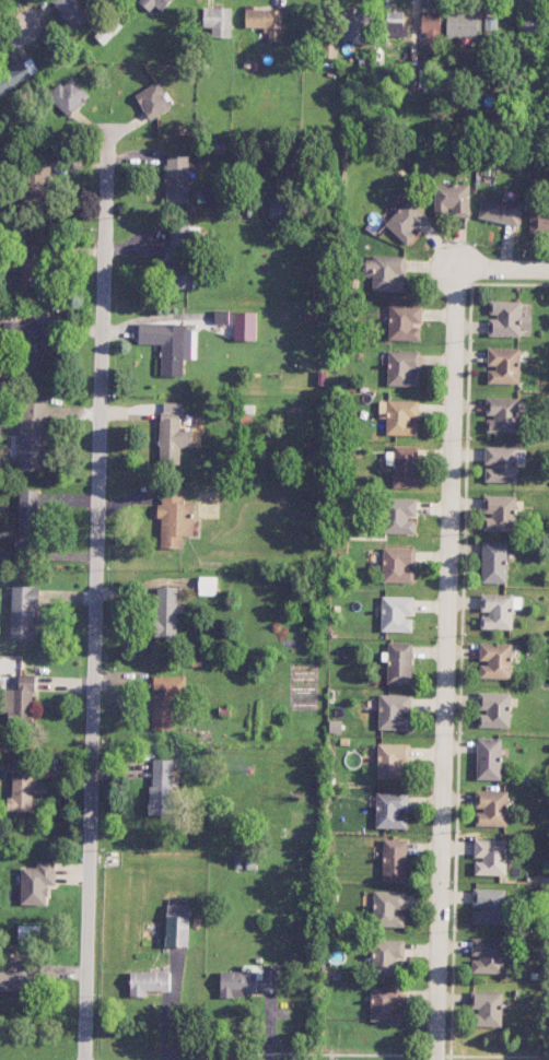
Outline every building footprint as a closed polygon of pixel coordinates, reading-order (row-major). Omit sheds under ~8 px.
[(72,29),(88,18),(76,0),(51,0),(72,29)] [(172,0),(139,0),(138,1),(149,11),(155,5),(161,11),(172,0)] [(231,38),(232,8),(204,7),(203,27),(212,27),(212,37),(231,38)] [(245,27),(266,27),(266,42),(282,41),(281,9),(245,9),(245,27)] [(342,41),(363,42),(365,10),(344,9),(342,41)] [(403,36),(404,11),(387,11),(386,36),(403,36)] [(447,39),(477,38),(476,11),(446,12),(447,39)] [(440,12),(422,12),(422,39),(440,39),(440,12)] [(484,30),(496,30),(497,16),(485,15),(484,30)] [(32,78),(23,60),(0,73),(0,95),(32,78)] [(68,117),(90,96),(70,76),(48,96),(68,117)] [(149,121),(172,107),(157,82),(134,95),(149,121)] [(189,156),(166,156),(166,202),(188,202),(189,156)] [(48,200),(49,162),(25,161),(24,199),(48,200)] [(469,184),(434,184),(434,216),(450,216),(450,217),(469,217),(469,184)] [(518,227),(523,203),(483,194),(478,217),(518,227)] [(406,246),(431,221),(409,198),(384,223),(406,246)] [(548,235),(548,212),(530,211),(529,234),(548,235)] [(193,288),(192,224),(171,224),(171,246),(167,246),(168,288),(193,288)] [(404,292),(405,257),(364,256),(363,277),(372,277),(372,291),(404,292)] [(488,336),(520,336),(520,329),(531,329),(531,315),(521,315),(521,302),(489,301),(489,316),(488,316),(488,336)] [(388,340),(420,340),(420,325),(421,325),(421,305),(389,305),(388,340)] [(229,311),(215,310),(214,324),(229,324),(229,311)] [(256,312),(235,312),(234,341),(256,341),(256,312)] [(139,324),(139,343),(161,344),(161,376),(183,376),(183,359),(191,360),(191,325),(139,324)] [(487,383),(519,384),(519,349),(487,348),(487,368),(487,383)] [(387,386),(418,386),(419,371),(420,371),(420,351),(388,351),(387,386)] [(486,433),(518,433),(519,398),(486,397),(485,417),(487,417),(486,433)] [(386,435),(417,436),(417,420),(418,420),(419,401),(379,400),(378,417),(386,417),(386,435)] [(42,472),(45,402),(21,402),(19,471),(42,472)] [(181,403),(161,403),(160,464),(180,464),(180,447),(193,448),(193,429),(180,429),(181,403)] [(394,488),(418,487),(417,446),(393,446),(394,488)] [(484,482),(516,482),(517,447),(484,446),(484,466),(485,466),(484,482)] [(182,548),(183,536),(193,536),(194,502),(183,502),(183,488),(160,488),(159,518),(161,518),(160,547),(182,548)] [(38,490),(18,490),(17,551),(41,551),(42,502),(38,501),(38,490)] [(515,531),(516,496),(484,495),(483,515),(484,515),(484,531),(515,531)] [(415,519),(416,519),(417,500),(386,499),(385,534),(415,534),(415,519)] [(506,583),(507,542),(482,541),(481,583),(506,583)] [(414,583),(414,568),(415,568),(415,548),(383,548),(382,582),(414,583)] [(216,595),(216,577),(199,576),(199,595),(216,595)] [(40,587),(12,586),(10,639),(34,639),(34,618),(39,618),(40,587)] [(154,638),(177,639),(178,587),(155,586),(154,638)] [(480,629),(512,630),(513,595),(480,594),(480,613),(480,629)] [(413,617),(414,597),(382,596),(381,632),(412,632),(413,617)] [(412,684),(413,643),(388,642),(387,684),(412,684)] [(511,679),(512,644),(480,643),(479,663),(480,663),(480,678),(511,679)] [(6,689),(7,725),(35,724),(33,675),(18,675),(19,689),(6,689)] [(184,677),(153,677),(152,730),(173,730),(173,701),(184,701),(184,677)] [(510,693),(478,692),(478,712),(479,712),(478,727),(510,728),(510,693)] [(410,731),(411,696),(379,694),(378,730),(410,731)] [(501,780),(501,738),(477,738),(476,780),(501,780)] [(377,779),(403,779),(403,763),(409,763),(410,744),(377,744),(377,779)] [(174,760),(151,759),(150,814),(173,815),(174,760)] [(7,811),(34,812),(35,777),(12,776),(12,798),(7,798),(7,811)] [(508,791),(475,790),(475,810),(476,810),(476,825),(507,826),(508,791)] [(377,792),(376,828),(407,829),(408,813),(409,793),(377,792)] [(408,839),(383,839),(382,880),(407,881),(408,839)] [(506,876),(507,840),(474,839),(474,859),(475,859),(474,875),(506,876)] [(37,867),(21,867),(20,905),(48,905),(48,885),(56,885),(56,862),(37,862),(37,867)] [(472,908),(473,908),(473,924),(506,924),(508,890),(473,889),(472,908)] [(405,911),(406,911),(406,891),(373,892),(374,927),(405,926),(405,911)] [(190,905),(167,904),(165,946),(189,947),(190,905)] [(40,925),(18,925),(18,943),(40,943),(40,925)] [(472,973),(504,973),(504,938),(471,938),(471,957),(472,957),(472,973)] [(397,975),(397,960),(405,960),(405,940),(373,941),(373,975),(397,975)] [(280,992),(280,965),(242,964),(241,971),(221,971),(220,997),(245,998),(245,992),(280,992)] [(40,990),(41,966),(27,965),(27,970),(0,970),(0,989),(40,990)] [(129,996),(146,996),(146,991),(170,991),(170,972),(130,971),(129,996)] [(370,1021),(402,1022),(403,1006),(402,1006),(403,988),(371,986),(370,1021)] [(502,1027),(502,991),(471,991),(470,1009),(476,1009),(476,1026),(502,1027)]
